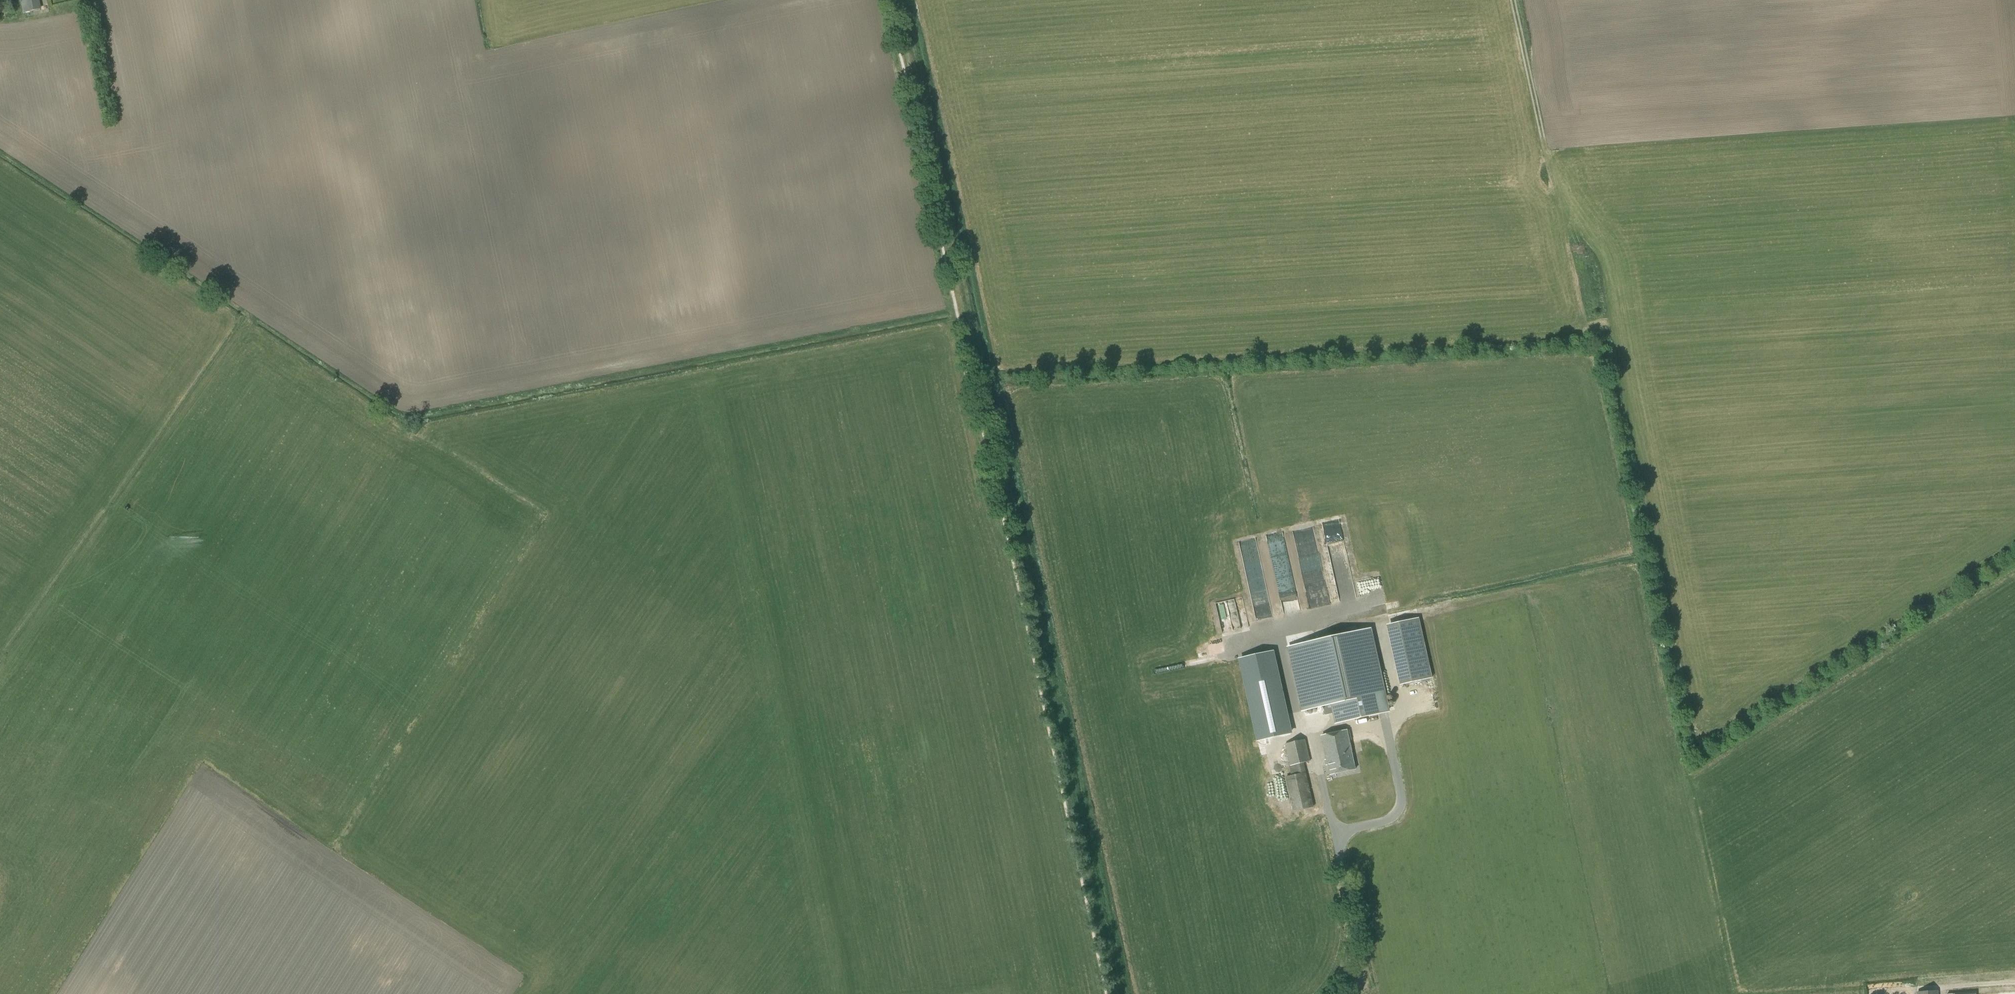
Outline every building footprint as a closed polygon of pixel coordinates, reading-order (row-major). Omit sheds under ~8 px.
[(38,0),(20,0),(23,14),(40,10),(38,0)] [(1399,685),(1432,678),(1420,617),(1387,624),(1399,685)] [(1303,711),(1331,704),(1335,724),(1391,712),(1372,628),(1330,638),(1289,647),(1303,711)] [(1241,659),(1259,741),(1290,734),(1272,652),(1241,659)] [(1330,775),(1356,769),(1347,730),(1321,736),(1330,775)] [(1293,812),(1314,807),(1304,763),(1310,762),(1305,739),(1285,744),(1290,766),(1289,766),(1291,775),(1285,777),(1293,812)]
